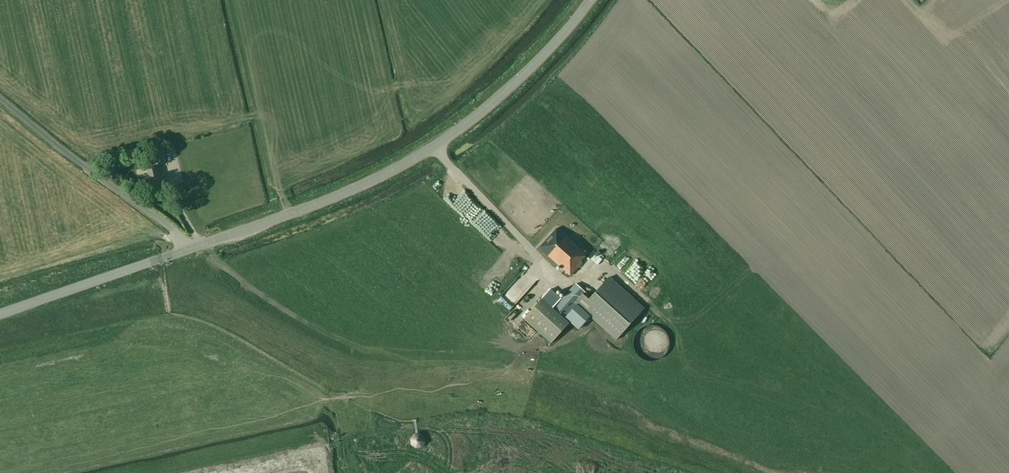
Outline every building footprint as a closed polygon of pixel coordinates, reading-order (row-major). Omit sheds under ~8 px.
[(163,145),(155,147),(159,164),(166,163),(163,145)] [(147,175),(138,177),(140,188),(150,186),(151,190),(161,188),(160,182),(165,181),(163,173),(160,174),(158,166),(146,168),(147,175)] [(455,192),(449,186),(441,194),(462,214),(476,200),(460,186),(455,192)] [(586,255),(557,228),(539,247),(570,275),(582,262),(580,261),(586,255)] [(627,259),(620,267),(649,294),(656,286),(627,259)] [(495,295),(510,309),(516,303),(509,296),(531,274),(523,267),(495,295)] [(645,308),(610,276),(589,299),(585,295),(587,293),(576,283),(561,298),(550,288),(521,319),(547,343),(567,322),(563,319),(564,317),(577,328),(589,315),(616,339),(645,308)] [(665,331),(663,329),(661,328),(659,327),(657,326),(656,325),(654,325),(651,325),(649,325),(647,325),(646,326),(643,327),(641,328),(639,330),(637,331),(636,333),(635,336),(634,338),(633,340),(633,343),(633,345),(634,347),(635,350),(636,352),(637,354),(639,356),(640,357),(642,359),(645,360),(646,360),(648,361),(651,361),(653,361),(655,361),(658,360),(659,359),(661,358),(663,357),(665,355),(666,353),(667,352),(668,349),(669,347),(669,345),(669,343),(669,341),(669,339),(668,336),(667,334),(666,332),(665,331)] [(417,435),(411,443),(420,449),(426,441),(417,435)]
